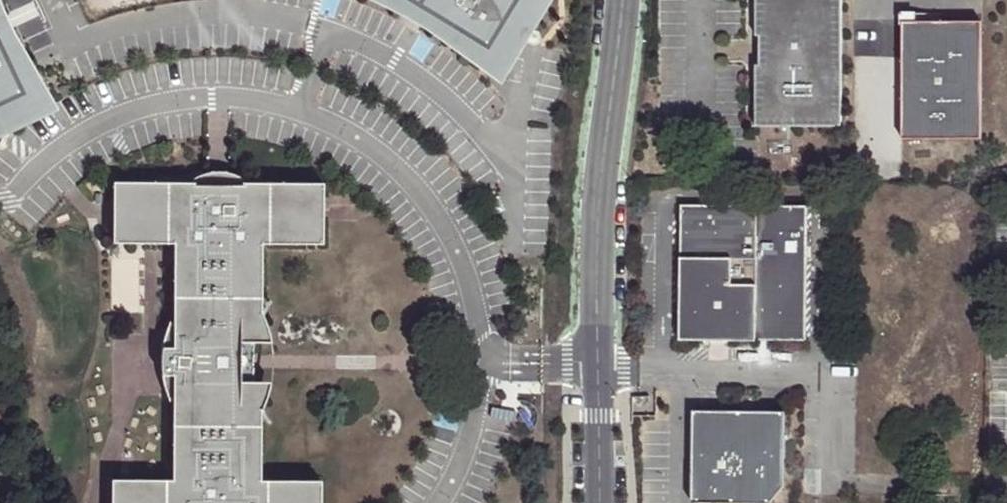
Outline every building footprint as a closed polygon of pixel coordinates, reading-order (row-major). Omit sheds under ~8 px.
[(403,10),(404,9),(419,18),(433,26),(432,27),(482,62),(487,54),(503,64),(541,0),(383,0),(403,10)] [(755,38),(759,37),(760,65),(755,65),(755,130),(843,129),(842,0),(754,0),(755,38)] [(929,23),(929,14),(905,14),(905,23),(929,23)] [(30,99),(23,82),(32,78),(11,41),(9,42),(4,28),(0,19),(0,112),(30,99)] [(902,23),(903,140),(983,140),(981,22),(929,23),(905,23),(902,23)] [(113,184),(112,244),(173,245),(172,366),(171,481),(110,481),(110,502),(321,502),(321,481),(261,481),(261,409),(252,383),(240,383),(240,372),(241,371),(246,369),(248,363),(246,358),(241,355),(240,344),(251,344),(255,340),(263,313),(262,245),(323,246),(324,184),(113,184)] [(811,208),(761,209),(762,344),(811,343),(811,208)] [(761,209),(684,209),(684,344),(762,344),(761,209)] [(657,398),(634,398),(633,419),(658,418),(657,398)] [(703,414),(703,502),(782,502),(795,489),(795,414),(703,414)]
